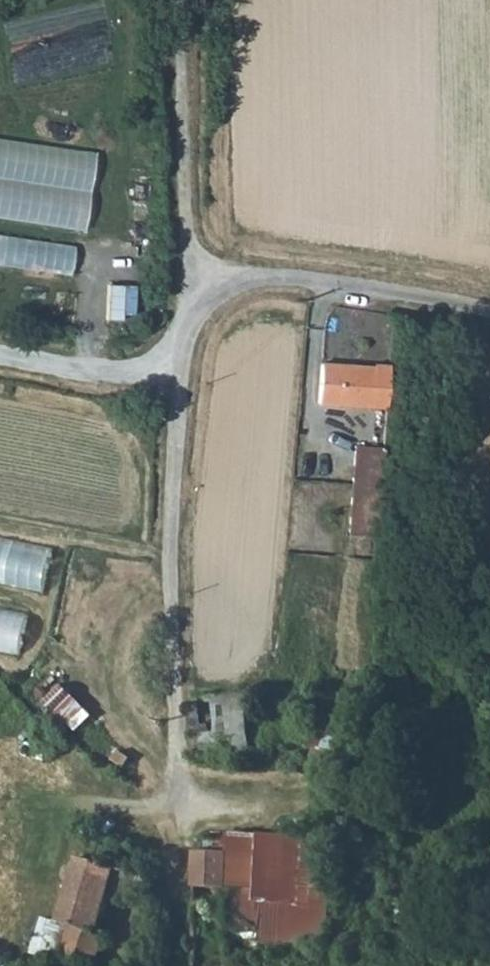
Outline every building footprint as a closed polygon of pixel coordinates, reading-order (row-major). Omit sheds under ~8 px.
[(319,401),(346,403),(349,365),(322,363),(319,401)] [(346,403),(386,407),(389,364),(373,363),(372,367),(349,365),(346,403)] [(347,533),(376,535),(382,445),(354,443),(347,533)] [(0,535),(0,580),(47,589),(55,545),(0,535)] [(22,653),(31,612),(0,606),(0,649),(22,653)] [(64,682),(47,698),(79,730),(95,714),(64,682)] [(246,694),(195,698),(200,754),(251,749),(246,694)] [(217,832),(217,840),(217,851),(228,851),(229,833),(217,832)] [(232,833),(229,833),(228,851),(230,851),(231,928),(258,930),(260,903),(330,908),(335,840),(246,834),(232,833)] [(199,850),(197,933),(197,965),(232,965),(231,928),(230,851),(228,851),(217,851),(217,840),(203,840),(204,851),(199,850)] [(107,933),(101,930),(109,896),(146,903),(153,878),(148,874),(139,872),(80,855),(60,922),(71,925),(59,962),(58,965),(94,965),(107,933)] [(60,922),(42,917),(32,954),(59,962),(71,925),(60,922)]
